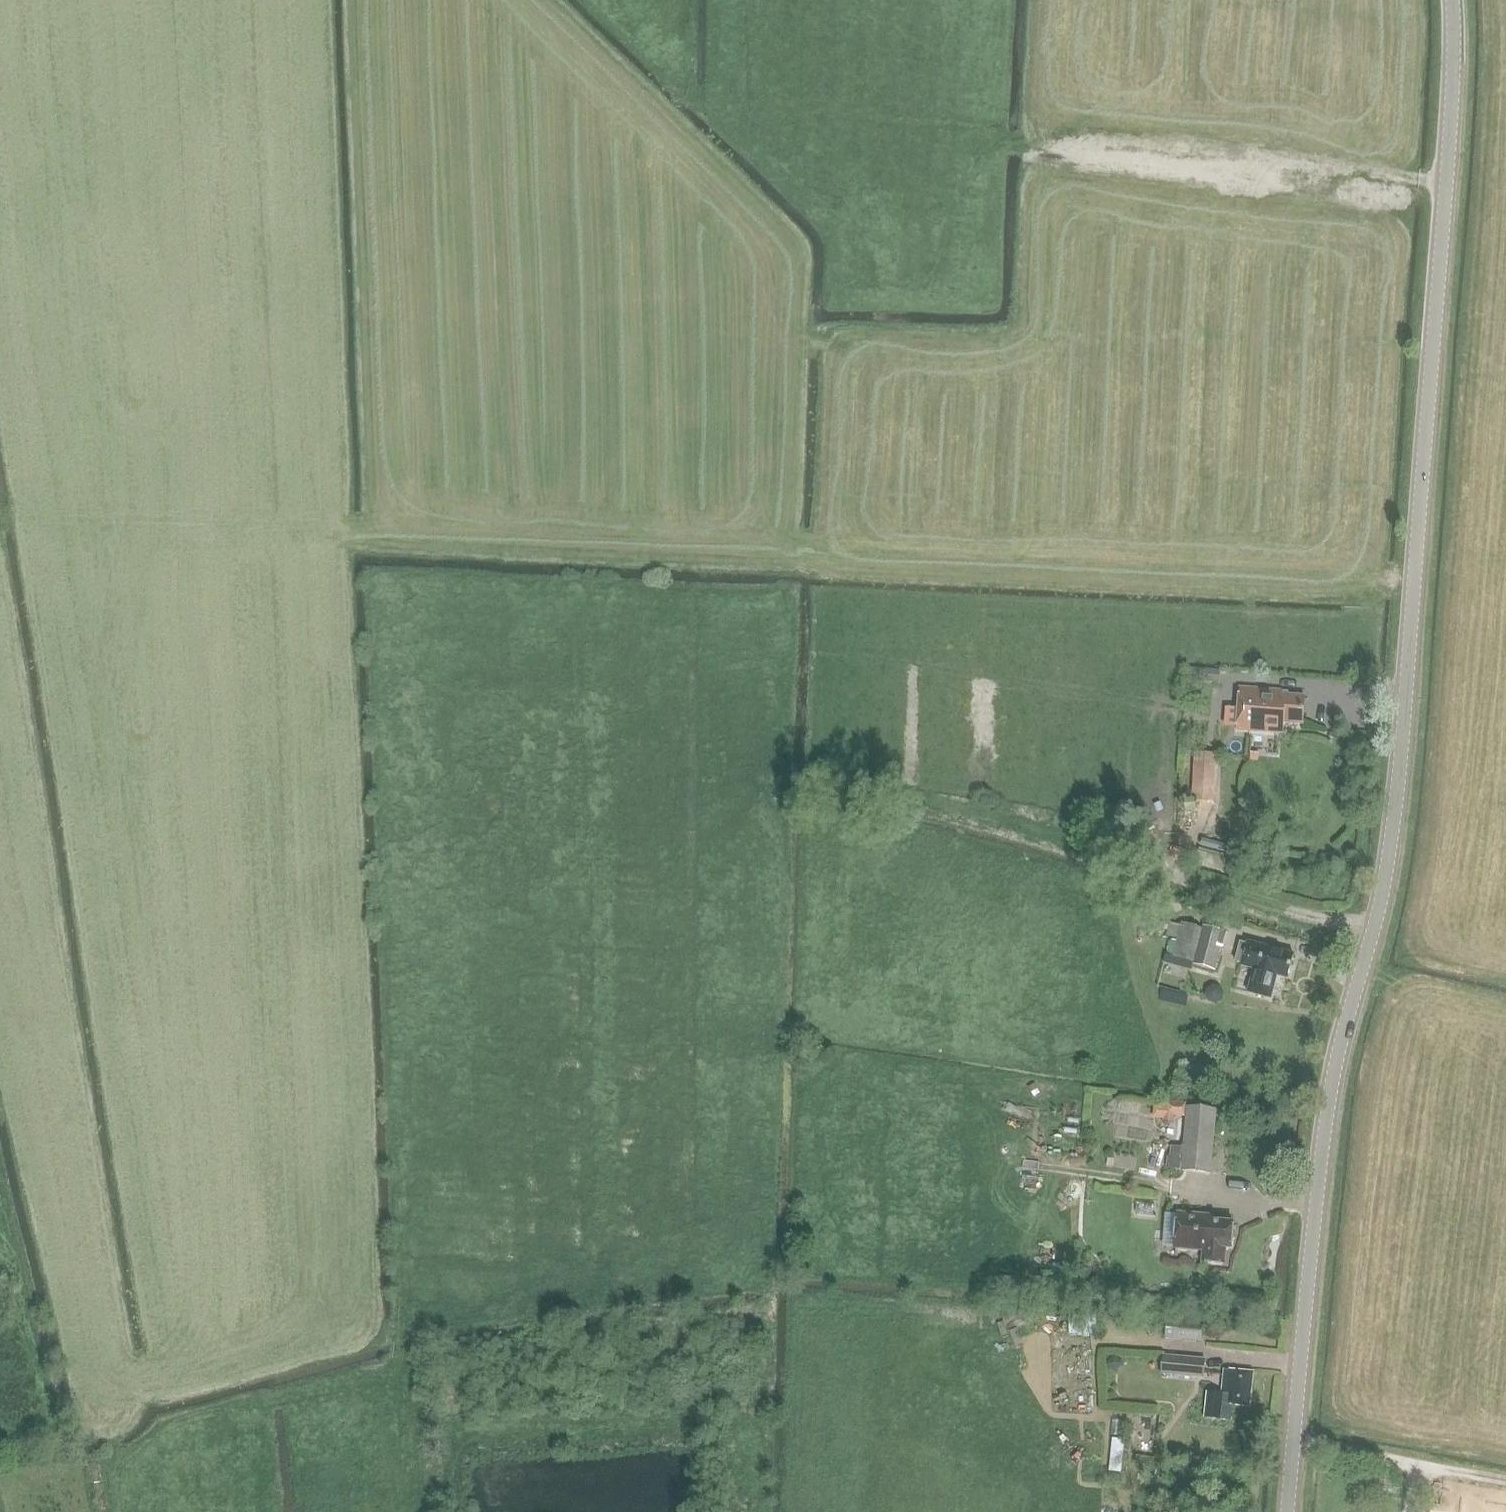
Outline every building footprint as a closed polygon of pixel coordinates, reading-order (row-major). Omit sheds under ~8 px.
[(1219,683),(1220,671),(1188,668),(1187,681),(1219,683)] [(1281,735),(1282,725),(1282,722),(1300,723),(1302,698),(1281,696),(1281,692),(1239,689),(1236,731),(1281,735)] [(1214,802),(1216,754),(1193,753),(1191,801),(1214,802)] [(1193,963),(1202,928),(1181,922),(1172,957),(1193,963)] [(1202,928),(1193,963),(1192,965),(1215,971),(1225,932),(1203,926),(1202,928)] [(1294,955),(1247,942),(1240,966),(1254,970),(1248,992),(1270,998),(1276,976),(1287,979),(1294,955)] [(1166,989),(1164,997),(1188,1002),(1189,994),(1166,989)] [(1118,1097),(1116,1136),(1154,1138),(1157,1099),(1118,1097)] [(1184,1117),(1185,1103),(1165,1102),(1163,1123),(1173,1124),(1174,1116),(1184,1117)] [(1183,1148),(1181,1171),(1210,1174),(1216,1110),(1187,1107),(1183,1148)] [(1181,1171),(1183,1148),(1170,1146),(1169,1157),(1167,1157),(1166,1170),(1181,1171)] [(1176,1214),(1173,1249),(1202,1252),(1201,1263),(1223,1265),(1225,1249),(1230,1249),(1231,1242),(1234,1239),(1235,1233),(1232,1230),(1233,1223),(1212,1221),(1212,1217),(1176,1214)] [(1072,1291),(1086,1292),(1087,1269),(1074,1268),(1072,1291)] [(1075,1333),(1099,1332),(1099,1312),(1074,1313),(1075,1333)] [(1167,1317),(1165,1338),(1200,1342),(1203,1320),(1167,1317)] [(1203,1379),(1205,1359),(1162,1355),(1160,1375),(1203,1379)] [(1224,1370),(1222,1394),(1207,1392),(1205,1419),(1231,1422),(1233,1406),(1249,1407),(1252,1373),(1224,1370)] [(1128,1469),(1129,1437),(1117,1436),(1115,1469),(1128,1469)]
